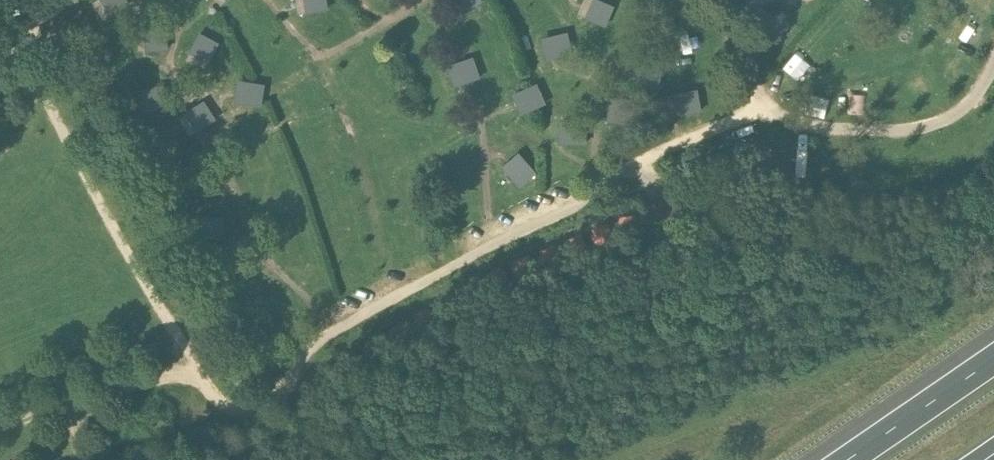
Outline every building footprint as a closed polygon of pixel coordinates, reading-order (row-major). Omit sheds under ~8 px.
[(94,2),(107,21),(128,7),(123,0),(98,0),(94,2)] [(301,17),(326,12),(324,0),(298,0),(301,17)] [(457,11),(474,0),(450,0),(457,11)] [(591,0),(589,0),(579,19),(602,30),(612,11),(591,0)] [(140,53),(165,52),(164,30),(139,31),(140,53)] [(199,34),(186,55),(204,67),(218,46),(199,34)] [(569,35),(544,41),(550,63),(574,56),(569,35)] [(639,54),(637,77),(664,80),(667,56),(639,54)] [(474,62),(450,70),(457,91),(481,83),(474,62)] [(263,86),(237,84),(235,106),(260,108),(263,86)] [(157,86),(134,97),(144,117),(167,106),(157,86)] [(536,87),(513,97),(522,117),(545,107),(536,87)] [(698,93),(673,96),(675,118),(700,115),(698,93)] [(203,104),(181,116),(193,136),(214,123),(203,104)] [(585,124),(559,122),(558,145),(584,146),(585,124)] [(522,158),(504,175),(520,191),(538,174),(522,158)] [(634,235),(633,219),(619,221),(621,236),(634,235)] [(612,241),(605,228),(593,233),(599,247),(612,241)] [(585,253),(578,239),(566,245),(573,259),(585,253)] [(559,262),(553,248),(540,254),(547,268),(559,262)] [(533,271),(526,257),(514,263),(521,277),(533,271)] [(508,283),(501,269),(489,275),(495,289),(508,283)] [(482,298),(476,284),(463,290),(470,304),(482,298)] [(458,312),(451,298),(439,304),(445,318),(458,312)] [(434,326),(427,312),(415,318),(421,332),(434,326)] [(409,341),(403,327),(390,333),(397,347),(409,341)] [(384,353),(378,339),(365,345),(372,359),(384,353)] [(360,367),(354,354),(341,359),(348,373),(360,367)]
